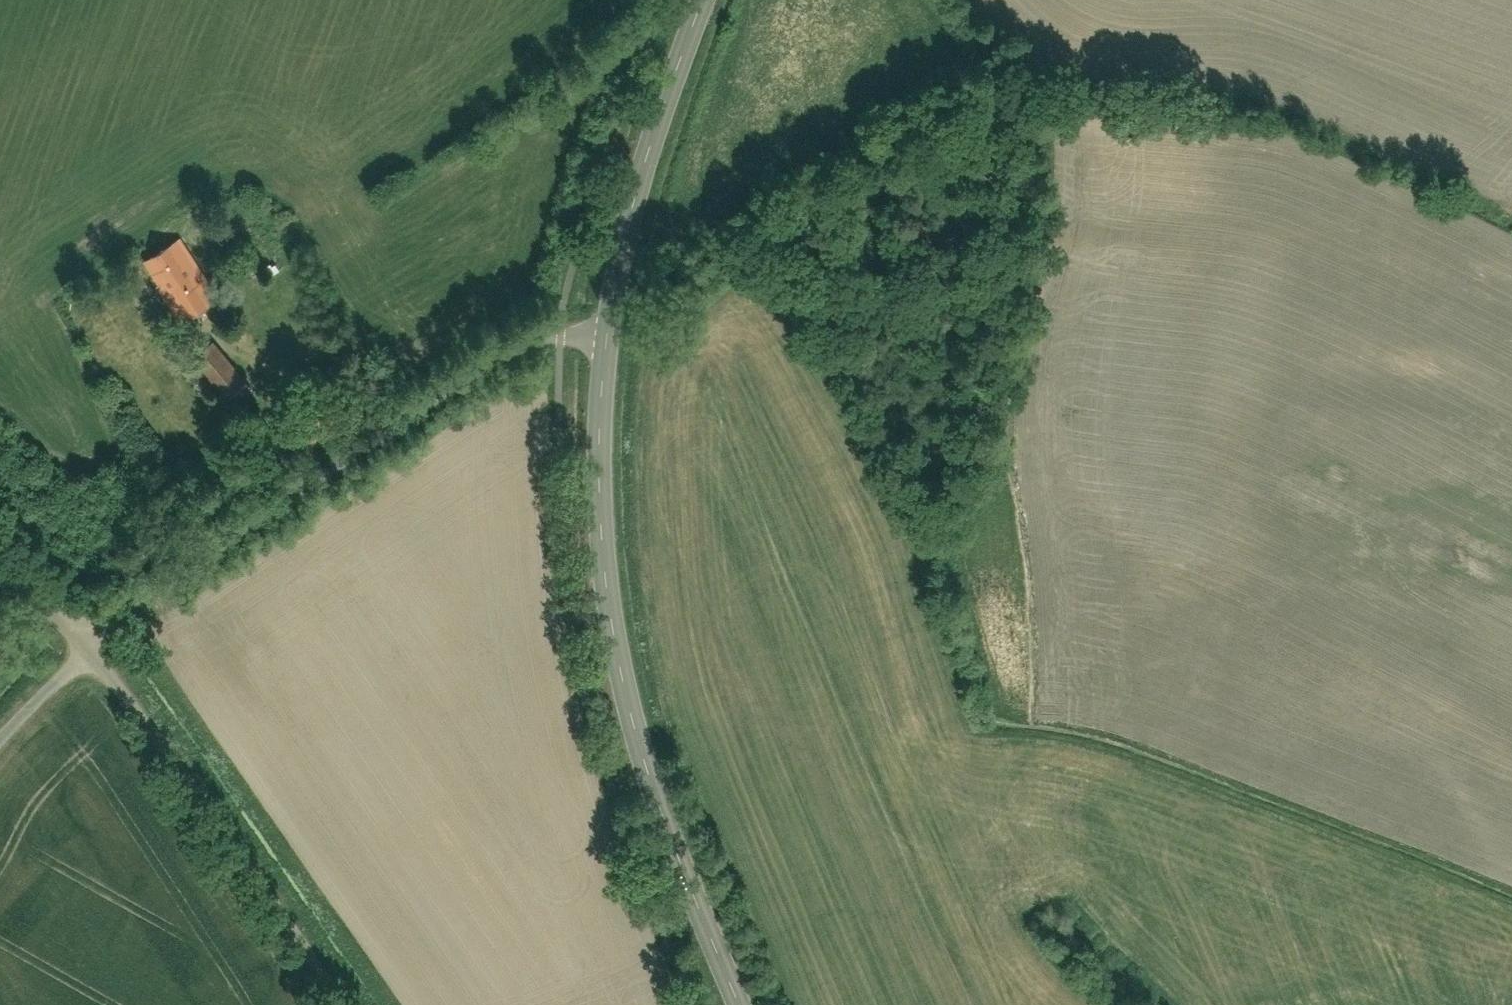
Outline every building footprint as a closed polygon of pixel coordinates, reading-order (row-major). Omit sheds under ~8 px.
[(178,241),(144,263),(182,324),(216,302),(178,241)] [(214,349),(198,361),(229,402),(245,389),(214,349)]
